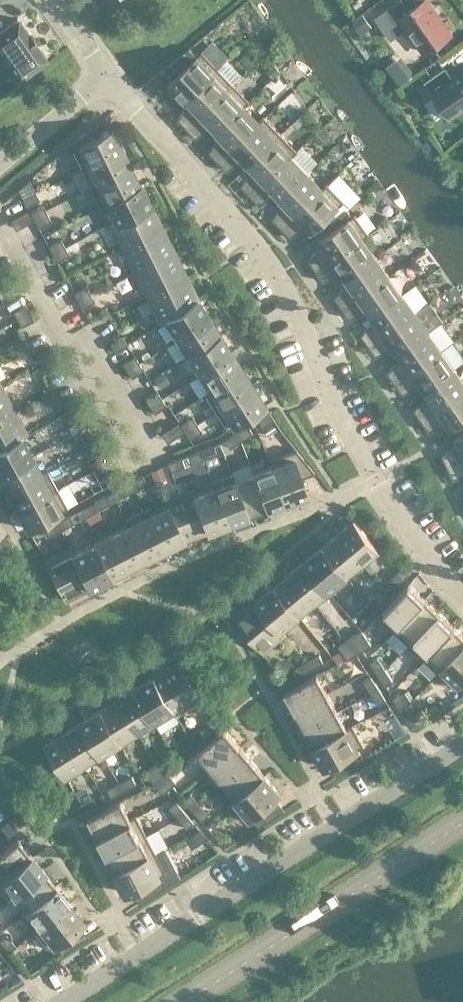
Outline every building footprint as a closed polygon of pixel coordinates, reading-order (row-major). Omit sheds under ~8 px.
[(402,0),(401,0),(377,17),(391,38),(408,26),(426,51),(451,34),(427,0),(425,0),(410,11),(402,0)] [(363,15),(353,22),(361,33),(371,26),(363,15)] [(18,77),(45,57),(35,43),(36,42),(29,31),(28,32),(18,18),(0,30),(0,51),(18,77)] [(197,55),(190,47),(181,55),(189,63),(170,81),(186,97),(218,67),(202,50),(197,55)] [(257,60),(249,52),(241,60),(249,68),(257,60)] [(279,71),(274,66),(268,72),(273,77),(279,71)] [(234,83),(218,67),(186,97),(190,102),(178,118),(187,128),(234,83)] [(425,102),(438,121),(448,114),(450,117),(462,107),(462,70),(452,78),(451,77),(445,68),(425,81),(432,90),(433,92),(432,92),(435,95),(425,102)] [(410,70),(396,79),(400,84),(413,75),(410,70)] [(250,101),(234,83),(187,128),(197,138),(213,126),(217,130),(244,105),(245,106),(250,101)] [(244,105),(217,130),(221,135),(209,151),(219,161),(260,121),(259,120),(245,106),(244,105)] [(264,116),(261,119),(259,120),(260,121),(219,161),(228,170),(245,159),(249,164),(281,133),(264,116)] [(98,135),(94,127),(71,145),(83,169),(89,166),(89,165),(122,148),(112,128),(98,135)] [(298,151),(281,133),(249,164),(253,168),(241,185),(250,194),(292,155),(293,156),(298,151)] [(131,167),(122,148),(89,165),(89,166),(98,182),(98,183),(131,167)] [(292,155),(250,194),(260,204),(277,193),(281,197),(308,171),(293,156),(292,155)] [(140,185),(131,167),(98,183),(98,182),(91,185),(101,206),(108,202),(107,201),(140,185)] [(323,188),(323,187),(308,171),(281,197),(285,201),(273,218),(282,227),(323,188)] [(328,182),(324,185),(323,187),(323,188),(282,227),(291,237),(308,226),(313,231),(345,200),(328,182)] [(150,204),(140,185),(107,201),(108,202),(116,220),(117,221),(150,204)] [(36,192),(23,198),(28,206),(40,199),(36,192)] [(162,228),(150,204),(117,221),(116,220),(111,222),(123,247),(162,228)] [(43,205),(31,212),(35,220),(47,213),(43,205)] [(51,220),(47,213),(35,220),(39,227),(51,220)] [(355,213),(319,239),(323,245),(309,259),(317,270),(363,237),(364,238),(370,234),(355,213)] [(174,251),(162,228),(123,247),(135,271),(174,251)] [(363,237),(317,270),(324,281),(343,272),(346,277),(376,256),(364,238),(363,237)] [(61,239),(49,246),(53,253),(65,247),(61,239)] [(70,254),(65,247),(53,253),(57,261),(70,254)] [(186,275),(174,251),(135,271),(147,294),(186,275)] [(389,274),(376,256),(346,277),(349,282),(335,296),(343,307),(389,274)] [(7,268),(0,272),(0,282),(11,276),(7,268)] [(403,293),(389,274),(343,307),(350,318),(369,309),(372,314),(403,293)] [(198,299),(186,275),(147,294),(161,323),(167,320),(166,319),(198,299)] [(11,276),(0,282),(0,285),(3,290),(15,283),(11,276)] [(86,285),(74,292),(78,300),(91,293),(86,285)] [(95,301),(91,293),(78,300),(83,307),(95,301)] [(416,312),(403,293),(372,314),(376,319),(361,334),(369,344),(416,312)] [(209,317),(198,299),(166,319),(167,320),(178,337),(209,317)] [(30,311),(26,304),(14,311),(18,318),(30,311)] [(34,319),(30,311),(18,318),(22,326),(34,319)] [(429,330),(416,312),(369,344),(377,355),(395,347),(399,352),(429,330)] [(220,335),(209,317),(178,337),(189,355),(220,335)] [(442,349),(429,330),(399,352),(402,357),(388,371),(396,382),(442,349)] [(232,353),(220,335),(189,355),(201,373),(232,353)] [(123,336),(111,344),(116,352),(127,344),(123,336)] [(455,368),(442,349),(396,382),(403,393),(422,385),(425,389),(455,368)] [(55,358),(51,350),(39,357),(43,365),(55,358)] [(243,370),(232,353),(201,373),(211,389),(212,390),(243,370)] [(134,355),(123,362),(127,370),(139,362),(134,355)] [(60,366),(55,358),(43,365),(47,372),(60,366)] [(455,368),(425,389),(428,394),(414,409),(422,420),(462,391),(462,379),(455,368)] [(254,387),(243,370),(212,390),(211,389),(205,393),(216,411),(254,387)] [(164,373),(154,380),(160,389),(170,382),(164,373)] [(1,387),(0,388),(0,418),(14,410),(1,387)] [(266,405),(254,387),(216,411),(228,429),(266,405)] [(157,390),(145,398),(150,405),(162,397),(157,390)] [(422,420),(430,431),(448,422),(452,428),(462,420),(462,391),(422,420)] [(81,405),(76,397),(64,404),(68,411),(81,405)] [(166,405),(162,397),(150,405),(155,413),(166,405)] [(85,412),(81,405),(68,411),(72,419),(85,412)] [(14,410),(0,418),(0,448),(21,437),(22,438),(27,435),(14,410)] [(274,419),(270,412),(258,419),(263,427),(274,419)] [(193,416),(181,424),(185,431),(197,423),(193,416)] [(272,422),(263,428),(268,435),(277,429),(272,422)] [(202,431),(197,423),(185,431),(190,438),(202,431)] [(253,433),(248,425),(236,433),(241,440),(253,433)] [(456,436),(459,442),(442,454),(449,466),(462,459),(462,432),(456,436)] [(241,440),(236,433),(225,440),(229,447),(241,440)] [(101,442),(97,434),(84,441),(88,449),(101,442)] [(0,448),(0,473),(32,456),(22,438),(21,437),(0,448)] [(105,450),(101,442),(88,449),(93,456),(105,450)] [(217,453),(214,445),(201,450),(204,458),(217,453)] [(315,472),(296,449),(269,459),(272,466),(273,465),(286,500),(307,492),(301,477),(315,472)] [(204,458),(201,450),(188,455),(191,463),(204,458)] [(41,473),(32,456),(0,473),(0,476),(9,492),(41,474),(41,473)] [(184,465),(181,457),(168,462),(171,470),(184,465)] [(449,466),(455,478),(462,476),(462,459),(449,466)] [(273,465),(272,466),(254,473),(267,508),(286,500),(273,465)] [(161,467),(150,471),(154,481),(165,477),(161,467)] [(47,469),(43,472),(41,473),(41,474),(9,492),(18,509),(57,488),(47,469)] [(121,479),(116,471),(104,478),(108,486),(121,479)] [(233,473),(232,473),(212,481),(214,488),(215,487),(229,522),(248,515),(234,480),(236,479),(233,473)] [(267,508),(254,473),(236,479),(234,480),(248,515),(267,508)] [(147,483),(143,475),(131,481),(135,489),(147,483)] [(135,489),(131,481),(119,488),(123,496),(135,489)] [(215,487),(214,488),(196,494),(195,495),(208,530),(229,522),(215,487)] [(68,507),(57,488),(18,509),(29,528),(68,507)] [(196,494),(194,489),(163,501),(166,506),(167,506),(184,539),(208,530),(195,495),(196,494)] [(110,503),(106,495),(94,501),(98,509),(110,503)] [(98,509),(94,501),(82,508),(86,516),(98,509)] [(166,506),(149,515),(148,515),(165,549),(184,539),(167,506),(166,506)] [(146,508),(145,509),(126,519),(129,525),(130,525),(147,558),(165,549),(148,515),(149,515),(146,508)] [(73,523),(69,515),(57,521),(61,529),(73,523)] [(378,549),(355,520),(338,533),(362,562),(378,549)] [(61,529),(57,521),(45,528),(49,536),(61,529)] [(130,525),(129,525),(111,534),(128,568),(147,558),(130,525)] [(362,562),(338,533),(322,546),(346,575),(362,562)] [(128,568),(111,534),(93,544),(109,577),(128,568)] [(109,577),(93,544),(74,553),(73,553),(90,587),(109,577)] [(346,575),(322,546),(306,560),(329,589),(346,575)] [(72,547),(71,548),(46,561),(66,599),(90,587),(73,553),(74,553),(72,547)] [(329,589),(306,560),(290,573),(314,602),(329,589)] [(404,578),(398,572),(388,582),(395,588),(404,578)] [(314,602),(290,573),(274,586),(298,615),(314,602)] [(425,598),(410,583),(384,610),(399,624),(425,598)] [(298,615),(274,586),(257,600),(281,628),(282,628),(298,615)] [(378,593),(368,603),(375,609),(384,599),(378,593)] [(440,612),(425,598),(399,624),(394,629),(409,644),(440,612)] [(281,628),(257,600),(236,617),(264,651),(286,632),(282,628),(281,628)] [(375,609),(368,603),(359,613),(365,619),(375,609)] [(455,626),(440,612),(409,644),(424,658),(455,626)] [(455,626),(424,658),(439,672),(462,646),(462,634),(455,626)] [(364,631),(363,630),(351,637),(356,644),(367,637),(364,631)] [(356,644),(351,637),(339,645),(344,652),(356,644)] [(372,644),(367,637),(356,644),(360,652),(372,644)] [(360,652),(356,644),(344,652),(349,659),(360,652)] [(439,672),(455,688),(460,682),(462,685),(462,646),(439,672)] [(320,654),(308,661),(312,669),(324,662),(320,654)] [(378,657),(371,662),(378,673),(386,668),(378,657)] [(312,669),(308,661),(296,668),(300,675),(312,669)] [(200,699),(177,662),(154,677),(173,708),(172,709),(175,714),(200,699)] [(393,680),(386,668),(378,673),(386,685),(393,680)] [(328,693),(317,674),(285,692),(295,710),(328,693)] [(379,687),(371,676),(364,680),(372,692),(379,687)] [(173,708),(154,677),(135,688),(155,720),(172,709),(173,708)] [(386,699),(379,687),(372,692),(379,704),(386,699)] [(155,720),(135,688),(118,699),(137,730),(155,720)] [(414,697),(410,690),(404,694),(408,701),(414,697)] [(401,692),(394,697),(401,708),(409,704),(401,692)] [(338,711),(328,693),(295,710),(305,728),(338,711)] [(137,730),(118,699),(101,709),(120,741),(137,730)] [(120,741),(101,709),(82,721),(102,752),(120,741)] [(347,727),(338,711),(305,728),(315,746),(347,728),(347,727)] [(419,711),(408,718),(412,726),(423,719),(419,711)] [(395,714),(385,721),(395,737),(406,731),(395,714)] [(102,752),(82,721),(65,732),(84,763),(102,752)] [(353,724),(347,727),(347,728),(315,746),(326,766),(349,754),(355,765),(364,759),(358,748),(365,745),(354,725),(353,724)] [(201,727),(191,736),(196,743),(207,734),(201,727)] [(239,744),(226,728),(197,752),(211,768),(239,744)] [(84,763),(65,732),(47,743),(66,775),(84,763)] [(196,743),(191,736),(180,745),(186,752),(196,743)] [(252,760),(239,744),(211,768),(224,784),(252,760)] [(266,776),(252,760),(224,784),(236,799),(237,800),(266,776)] [(159,761),(157,762),(152,767),(161,777),(168,772),(159,761)] [(161,777),(152,767),(146,772),(155,783),(161,777)] [(177,782),(168,772),(161,777),(170,788),(177,782)] [(133,776),(121,782),(125,790),(137,784),(133,776)] [(280,793),(266,776),(237,800),(236,799),(231,803),(246,822),(252,817),(260,826),(269,820),(260,810),(280,793)] [(170,788),(161,777),(155,783),(163,793),(170,788)] [(125,790),(121,782),(108,789),(112,796),(125,790)] [(191,793),(185,799),(194,810),(200,804),(191,793)] [(97,804),(93,796),(81,803),(85,811),(97,804)] [(131,818),(121,800),(88,817),(98,836),(131,819),(131,818)] [(186,812),(177,801),(170,807),(179,817),(186,812)] [(209,814),(200,804),(194,810),(202,820),(209,814)] [(195,822),(186,812),(179,817),(188,828),(195,822)] [(137,815),(131,818),(131,819),(98,836),(108,854),(147,834),(137,815)] [(206,839),(200,830),(191,837),(197,846),(206,839)] [(156,852),(147,834),(108,854),(117,873),(156,852)] [(18,838),(0,852),(0,875),(2,878),(32,855),(18,838)] [(117,873),(127,893),(151,881),(157,892),(181,877),(166,847),(156,852),(117,873)] [(44,871),(32,855),(2,878),(15,894),(44,871)] [(57,887),(44,871),(15,894),(27,909),(28,910),(57,887)] [(70,903),(57,887),(28,910),(27,909),(21,913),(35,930),(70,903)] [(84,920),(70,903),(35,930),(49,948),(55,944),(62,953),(72,947),(63,937),(84,920)] [(7,934),(0,940),(9,951),(16,945),(7,934)]
